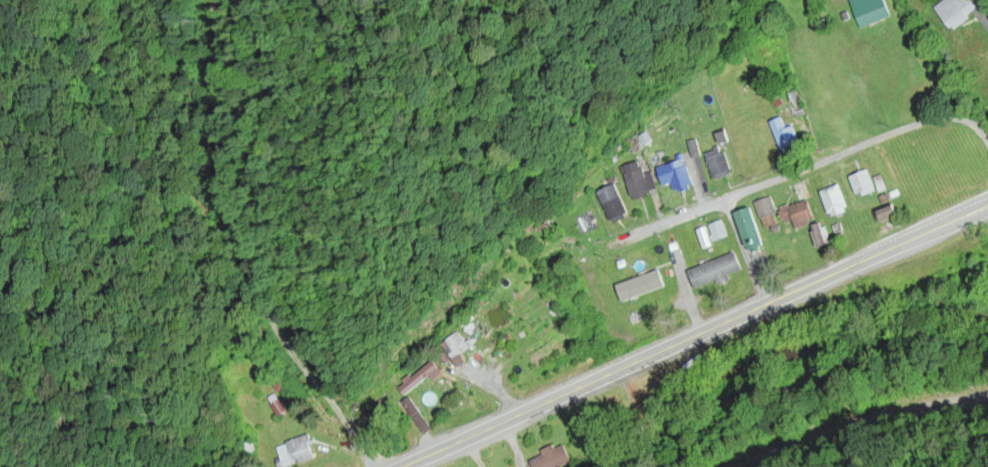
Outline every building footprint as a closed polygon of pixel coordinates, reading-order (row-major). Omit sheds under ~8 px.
[(863,30),(893,19),(886,0),(851,0),(863,30)] [(955,32),(986,7),(980,0),(948,0),(936,10),(955,32)] [(786,158),(805,149),(795,128),(788,131),(783,119),(771,124),(786,158)] [(735,173),(723,148),(706,155),(718,181),(735,173)] [(675,184),(678,194),(696,188),(686,159),(659,168),(665,187),(675,184)] [(659,191),(651,174),(647,176),(640,161),(622,169),(636,202),(659,191)] [(858,198),(877,190),(869,171),(850,179),(858,198)] [(599,193),(613,225),(630,217),(616,185),(599,193)] [(821,193),(830,218),(850,211),(840,185),(821,193)] [(778,227),(775,199),(759,201),(762,229),(778,227)] [(818,222),(810,200),(782,210),(788,225),(793,222),(796,230),(818,222)] [(737,214),(749,252),(765,246),(753,209),(737,214)] [(729,239),(724,222),(710,226),(715,243),(729,239)] [(829,246),(823,225),(813,227),(818,248),(829,246)] [(698,231),(703,250),(713,247),(707,228),(698,231)] [(696,291),(745,275),(738,255),(689,271),(696,291)] [(454,362),(471,348),(459,333),(442,346),(454,362)] [(409,411),(428,435),(434,430),(415,406),(409,411)] [(311,437),(276,447),(282,466),(294,466),(317,461),(311,437)] [(574,463),(565,444),(532,460),(536,466),(566,466),(574,463)]
